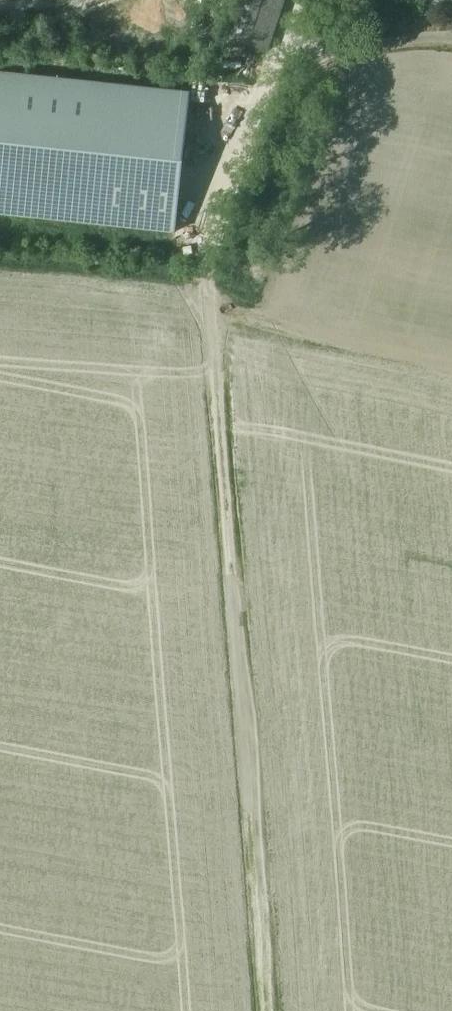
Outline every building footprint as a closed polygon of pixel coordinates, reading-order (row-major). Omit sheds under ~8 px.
[(284,0),(242,0),(230,38),(267,50),(284,0)] [(451,10),(451,0),(422,0),(451,10)] [(172,232),(187,93),(0,74),(0,214),(172,232)]
